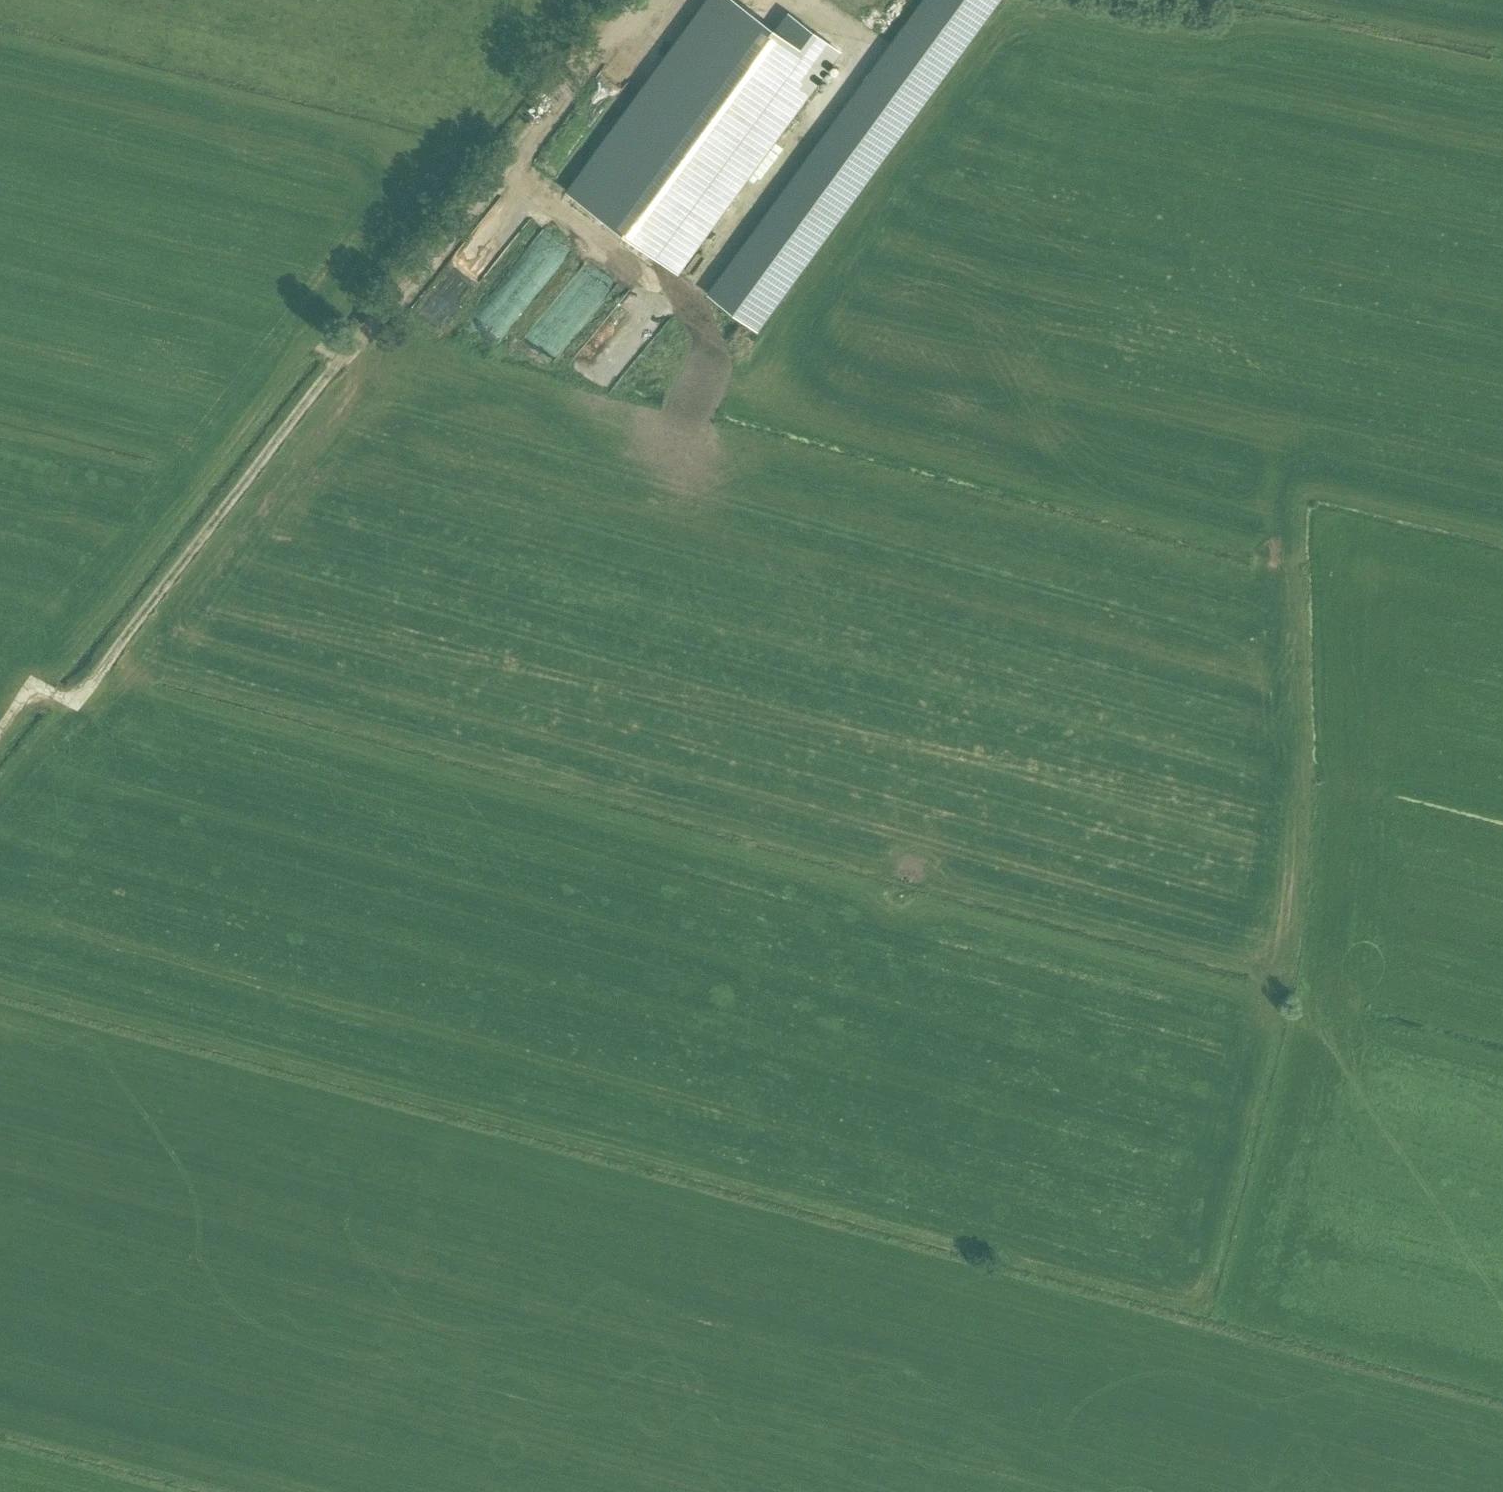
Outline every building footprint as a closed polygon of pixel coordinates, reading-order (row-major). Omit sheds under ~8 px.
[(570,192),(676,270),(781,127),(837,49),(787,13),(775,30),(769,26),(744,8),(734,1),(733,0),(710,0),(705,7),(570,192)] [(709,294),(714,298),(757,329),(998,0),(924,0),(709,294)]
